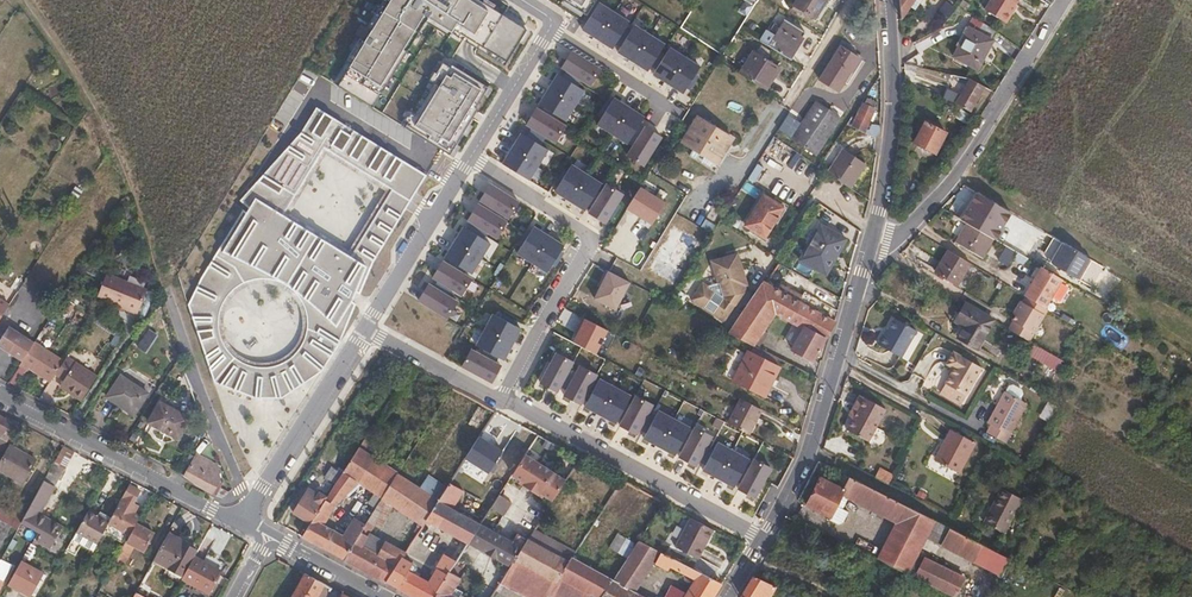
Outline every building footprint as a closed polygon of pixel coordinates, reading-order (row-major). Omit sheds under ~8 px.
[(339,87),(376,110),(429,27),(452,40),(453,37),(506,69),(509,63),(519,46),(523,48),(533,34),(529,31),(491,9),(476,0),(392,0),(378,22),(374,20),(363,40),(357,37),(349,49),(356,53),(351,59),(355,61),(339,87)] [(587,20),(597,1),(597,0),(554,0),(587,20)] [(753,10),(759,0),(738,0),(753,10)] [(827,0),(798,0),(795,5),(816,18),(827,0)] [(898,14),(907,0),(898,0),(898,14)] [(984,10),(1005,23),(1011,14),(1010,13),(1018,0),(991,0),(984,10)] [(629,21),(597,1),(587,20),(580,31),(610,50),(629,21)] [(807,33),(787,20),(771,47),(790,59),(807,33)] [(664,44),(633,25),(615,53),(646,73),(664,44)] [(994,32),(982,25),(978,32),(990,39),(994,32)] [(978,32),(967,26),(952,54),(977,68),(993,41),(990,39),(978,32)] [(859,56),(842,46),(821,80),(838,90),(859,56)] [(700,67),(668,47),(651,76),(682,96),(700,67)] [(600,69),(571,50),(565,61),(559,70),(590,87),(600,69)] [(780,67),(755,51),(741,73),(767,88),(780,67)] [(411,120),(407,128),(452,156),(468,130),(480,111),(477,110),(490,90),(446,65),(442,73),(443,74),(418,116),(411,120)] [(584,92),(556,75),(536,106),(564,123),(584,92)] [(985,87),(971,79),(955,106),(970,113),(985,87)] [(875,101),(866,97),(864,103),(865,103),(861,111),(853,126),(862,131),(875,137),(878,133),(880,125),(871,123),(867,129),(864,127),(868,119),(871,121),(876,112),(872,111),(873,107),(872,107),(875,101)] [(643,118),(613,99),(595,126),(626,146),(643,118)] [(841,116),(815,101),(799,127),(793,124),(787,134),(818,153),(841,116)] [(427,176),(317,107),(290,147),(241,202),(245,206),(188,305),(214,384),(261,400),(285,399),(323,372),(347,329),(372,268),(427,176)] [(563,125),(535,109),(528,120),(520,133),(549,150),(563,125)] [(861,111),(857,109),(848,124),(853,126),(861,111)] [(732,138),(699,117),(684,141),(716,162),(732,138)] [(947,131),(927,119),(916,139),(935,150),(947,131)] [(661,138),(643,127),(624,158),(642,169),(661,138)] [(507,154),(501,164),(527,181),(547,152),(519,134),(515,140),(507,154)] [(866,163),(845,149),(829,173),(849,187),(866,163)] [(601,184),(570,165),(552,193),(584,212),(601,184)] [(623,195),(605,184),(586,214),(604,225),(623,195)] [(520,203),(491,185),(486,194),(480,203),(510,222),(520,203)] [(637,186),(624,208),(648,224),(662,202),(637,186)] [(982,195),(971,188),(954,213),(966,221),(982,195)] [(784,209),(764,197),(746,225),(765,237),(784,209)] [(508,223),(479,204),(473,213),(468,223),(498,241),(508,223)] [(978,228),(994,237),(1016,251),(1028,258),(1032,251),(1023,245),(1023,244),(983,220),(978,228)] [(994,237),(978,228),(972,225),(969,223),(957,241),(956,241),(981,257),(994,237)] [(847,240),(820,225),(800,261),(827,276),(847,240)] [(566,247),(536,227),(518,255),(549,275),(566,247)] [(492,245),(463,228),(444,261),(472,278),(492,245)] [(1088,258),(1053,237),(1041,257),(1076,278),(1088,258)] [(968,261),(949,249),(935,271),(941,275),(948,279),(954,282),(968,261)] [(746,286),(737,254),(711,262),(717,283),(707,286),(701,283),(690,299),(724,323),(744,293),(743,286),(746,286)] [(1090,259),(1088,258),(1076,278),(1079,280),(1091,260),(1090,259)] [(472,278),(444,261),(433,280),(463,298),(474,280),(472,278)] [(1063,279),(1041,266),(1025,296),(1028,298),(1047,309),(1063,279)] [(753,346),(776,314),(766,308),(777,290),(765,283),(763,282),(728,333),(744,341),(753,346)] [(459,303),(430,285),(424,293),(418,302),(449,321),(459,303)] [(144,310),(110,287),(95,309),(128,333),(144,310)] [(788,321),(799,302),(782,292),(777,290),(766,308),(776,314),(788,321)] [(1047,309),(1028,298),(1025,303),(1047,316),(1050,311),(1047,309)] [(1025,303),(1023,301),(1018,309),(1021,311),(1018,315),(1014,322),(1036,335),(1047,316),(1025,303)] [(788,321),(803,330),(823,341),(834,322),(799,302),(788,321)] [(0,304),(0,333),(13,312),(0,304)] [(970,319),(975,309),(967,304),(961,314),(970,319)] [(79,315),(67,307),(61,316),(73,324),(79,315)] [(975,309),(970,319),(972,320),(968,326),(962,337),(980,347),(995,321),(975,309)] [(966,325),(970,319),(961,314),(958,319),(966,325)] [(523,330),(494,315),(476,347),(506,362),(523,330)] [(918,330),(896,317),(888,332),(884,334),(878,344),(902,358),(918,330)] [(812,362),(823,341),(803,330),(793,346),(789,344),(788,347),(792,349),(791,350),(812,362)] [(2,355),(26,371),(38,353),(14,337),(2,355)] [(503,367),(472,350),(462,368),(493,385),(503,367)] [(780,367),(748,351),(733,381),(765,397),(780,367)] [(982,368),(954,351),(946,364),(955,369),(947,384),(967,395),(982,368)] [(555,352),(537,381),(556,392),(573,362),(555,352)] [(58,387),(67,373),(38,353),(26,371),(23,377),(31,382),(33,380),(53,394),(58,387)] [(411,367),(395,358),(390,366),(405,375),(411,367)] [(576,365),(559,395),(577,406),(595,376),(576,365)] [(67,373),(58,387),(67,392),(63,397),(83,411),(100,386),(71,367),(67,373)] [(148,394),(120,377),(107,398),(134,416),(148,394)] [(597,379),(582,406),(615,424),(630,397),(597,379)] [(891,399),(865,385),(858,397),(862,399),(857,409),(852,419),(873,431),(891,399)] [(993,435),(1014,396),(1007,393),(990,424),(993,426),(989,433),(993,435)] [(633,395),(616,425),(634,436),(652,406),(633,395)] [(1014,396),(993,435),(1007,443),(1029,405),(1014,396)] [(862,399),(858,397),(853,407),(857,409),(862,399)] [(762,410),(742,399),(729,424),(750,434),(762,410)] [(189,420),(160,404),(150,423),(179,439),(189,420)] [(656,409),(641,436),(674,454),(689,427),(656,409)] [(0,418),(0,433),(11,439),(18,427),(0,418)] [(692,427),(675,457),(693,467),(711,437),(692,427)] [(976,441),(952,428),(946,439),(949,440),(938,459),(960,471),(976,441)] [(498,449),(474,435),(460,459),(484,473),(498,449)] [(949,440),(946,439),(936,457),(938,459),(949,440)] [(714,441),(699,468),(731,486),(746,459),(714,441)] [(62,445),(53,461),(64,467),(73,450),(62,445)] [(11,448),(0,468),(0,471),(24,484),(37,461),(11,448)] [(382,498),(396,476),(397,475),(357,449),(343,472),(342,472),(357,482),(376,494),(382,498)] [(567,478),(527,452),(514,472),(521,477),(520,479),(544,494),(546,492),(554,497),(557,494),(567,478)] [(202,463),(194,459),(191,465),(199,470),(202,463)] [(751,459),(734,488),(752,499),(770,469),(751,459)] [(53,487),(64,467),(53,461),(43,481),(53,487)] [(342,472),(343,472),(333,465),(326,475),(336,482),(342,472)] [(893,472),(881,465),(876,473),(889,480),(893,472)] [(216,473),(204,466),(193,485),(213,496),(217,489),(214,486),(217,480),(216,473)] [(844,470),(838,481),(829,477),(827,481),(820,477),(806,503),(830,516),(832,514),(834,515),(838,508),(835,507),(842,493),(847,496),(899,523),(881,560),(955,596),(958,596),(967,579),(920,555),(929,537),(938,519),(844,470)] [(357,482),(342,472),(336,482),(333,486),(346,495),(357,482)] [(427,518),(445,489),(428,479),(420,491),(396,476),(382,498),(394,505),(423,524),(427,518)] [(451,480),(445,489),(427,518),(462,539),(454,550),(460,553),(466,543),(479,523),(452,507),(464,488),(451,480)] [(53,487),(43,481),(24,516),(22,520),(39,529),(45,531),(39,542),(52,548),(63,525),(39,514),(53,487)] [(108,523),(130,534),(139,517),(134,514),(138,504),(133,502),(139,489),(130,484),(111,518),(108,523)] [(326,497),(309,524),(300,536),(343,561),(360,534),(365,526),(352,518),(341,535),(322,524),(331,509),(346,495),(333,486),(326,497)] [(1022,497),(1002,486),(984,520),(1003,530),(1022,497)] [(291,512),(309,524),(326,497),(317,491),(315,494),(306,488),(291,512)] [(513,499),(500,492),(491,505),(491,506),(503,514),(513,499)] [(847,496),(842,493),(835,507),(838,508),(840,509),(847,496)] [(369,504),(376,508),(382,498),(376,494),(369,504)] [(491,505),(476,496),(471,503),(486,512),(491,506),(491,505)] [(382,498),(376,508),(367,522),(374,525),(379,528),(394,505),(382,498)] [(2,505),(0,509),(0,510),(0,519),(17,528),(22,520),(24,516),(2,505)] [(93,550),(108,523),(97,517),(87,512),(67,550),(76,555),(81,544),(93,550)] [(100,512),(97,517),(108,523),(111,518),(100,512)] [(713,528),(690,516),(674,544),(697,556),(713,528)] [(139,517),(130,534),(115,561),(124,566),(134,547),(144,552),(153,533),(146,530),(149,523),(139,517)] [(947,524),(938,519),(929,537),(946,546),(956,529),(947,524)] [(0,521),(0,541),(9,525),(0,521)] [(507,571),(513,562),(527,539),(517,533),(513,541),(507,537),(499,533),(480,521),(479,523),(466,543),(480,551),(485,554),(493,558),(501,563),(499,567),(507,571)] [(365,526),(360,534),(366,537),(369,533),(374,525),(367,522),(365,526)] [(573,553),(533,529),(527,538),(567,561),(570,557),(573,553)] [(1008,556),(956,529),(946,546),(1005,576),(1014,559),(1008,556)] [(183,578),(194,556),(198,550),(178,539),(179,538),(168,532),(152,561),(183,578)] [(374,542),(369,549),(376,554),(384,542),(369,533),(366,537),(374,542)] [(357,568),(369,549),(362,545),(366,537),(360,534),(343,561),(357,568)] [(362,545),(369,549),(374,542),(366,537),(362,545)] [(527,539),(513,562),(552,585),(567,561),(527,538),(527,539)] [(612,580),(635,593),(659,552),(639,541),(612,580)] [(369,549),(357,568),(385,582),(401,557),(403,554),(384,542),(376,554),(369,549)] [(3,555),(0,560),(0,591),(6,579),(3,577),(11,561),(3,555)] [(454,561),(444,555),(436,567),(446,573),(447,572),(454,561)] [(221,571),(194,556),(183,578),(210,592),(221,571)] [(385,582),(411,596),(431,596),(446,573),(436,567),(431,575),(425,571),(422,574),(411,568),(413,564),(401,557),(385,582)] [(596,587),(603,592),(612,580),(570,557),(567,561),(552,585),(546,594),(551,596),(589,596),(596,587)] [(45,571),(22,559),(9,583),(32,595),(45,571)] [(673,559),(668,567),(693,581),(685,596),(713,596),(720,585),(673,559)] [(426,568),(415,561),(413,564),(411,568),(422,574),(425,571),(426,568)] [(523,596),(545,596),(546,594),(552,585),(513,562),(507,571),(499,584),(523,596)] [(446,573),(431,596),(449,596),(452,593),(455,587),(460,580),(447,572),(446,573)] [(754,574),(741,596),(743,596),(770,596),(776,585),(754,574)] [(308,575),(296,596),(321,596),(323,594),(327,586),(308,575)] [(589,596),(632,596),(635,593),(612,580),(603,592),(596,587),(589,596)] [(327,586),(323,594),(329,596),(330,596),(334,589),(327,586)]
